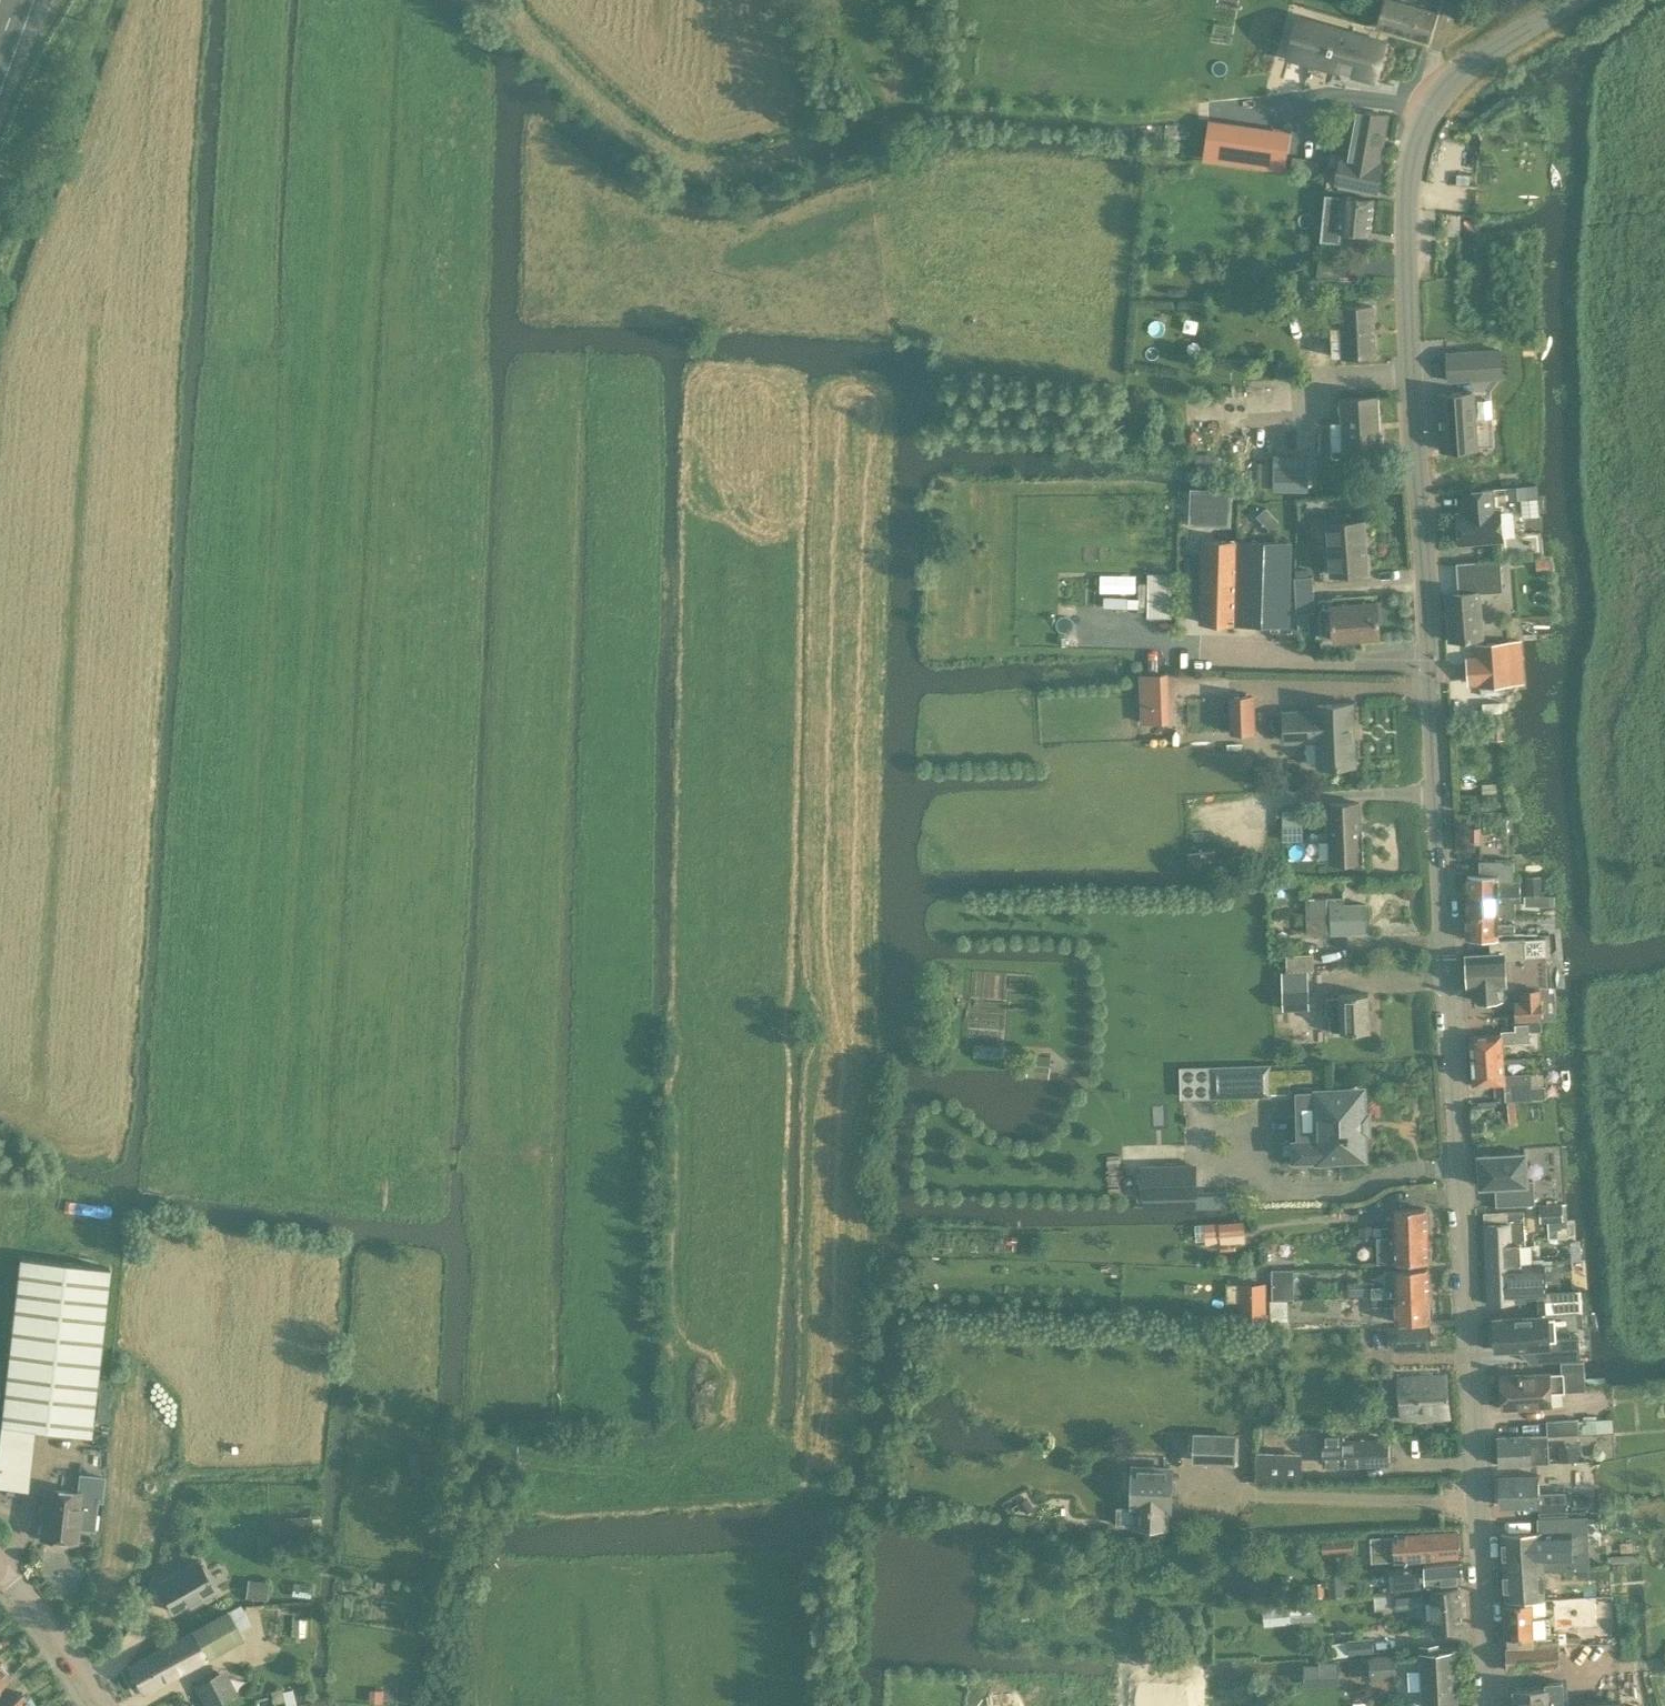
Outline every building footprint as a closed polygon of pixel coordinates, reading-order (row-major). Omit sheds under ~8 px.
[(1376,25),(1428,40),(1441,0),(1384,0),(1376,25)] [(1300,17),(1289,56),(1374,80),(1385,42),(1300,17)] [(1341,155),(1336,181),(1377,191),(1381,165),(1379,164),(1390,111),(1358,107),(1346,157),(1341,155)] [(1284,168),(1289,134),(1209,123),(1205,157),(1284,168)] [(1314,173),(1317,159),(1292,155),(1290,169),(1314,173)] [(1325,194),(1321,239),(1339,241),(1340,230),(1368,232),(1372,199),(1325,194)] [(1320,258),(1319,277),(1337,279),(1339,260),(1320,258)] [(1344,355),(1375,353),(1372,305),(1341,306),(1343,338),(1331,339),(1332,355),(1344,355)] [(1448,380),(1503,378),(1502,349),(1501,349),(1446,352),(1448,380)] [(1474,392),(1439,394),(1442,450),(1478,447),(1474,392)] [(1378,396),(1341,397),(1344,451),(1380,449),(1378,396)] [(1121,421),(1111,426),(1115,435),(1126,430),(1121,421)] [(1273,489),(1309,490),(1309,456),(1274,455),(1273,489)] [(1509,497),(1514,496),(1537,494),(1536,483),(1513,485),(1508,486),(1509,497)] [(1233,488),(1222,488),(1190,487),(1190,488),(1189,524),(1200,524),(1204,519),(1231,520),(1233,488)] [(1466,512),(1458,513),(1460,544),(1503,540),(1501,509),(1496,510),(1494,488),(1464,490),(1466,512)] [(1387,502),(1398,501),(1397,492),(1387,493),(1387,502)] [(1332,573),(1367,571),(1363,520),(1328,522),(1332,573)] [(1244,622),(1246,540),(1202,539),(1200,621),(1244,622)] [(1289,624),(1291,541),(1246,540),(1244,622),(1289,624)] [(1458,594),(1446,595),(1449,641),(1483,640),(1480,594),(1504,592),(1502,560),(1456,563),(1458,594)] [(1148,614),(1169,614),(1170,573),(1148,572),(1148,614)] [(1296,595),(1313,593),(1312,576),(1309,576),(1296,577),(1294,577),(1296,595)] [(1148,585),(1138,585),(1137,611),(1147,611),(1148,585)] [(1313,593),(1296,595),(1297,612),(1315,611),(1313,593)] [(1131,597),(1104,596),(1103,607),(1130,607),(1131,597)] [(1334,639),(1379,636),(1377,602),(1331,605),(1334,639)] [(1479,657),(1472,658),(1473,682),(1480,682),(1480,685),(1510,683),(1525,682),(1523,661),(1508,662),(1506,641),(1478,644),(1479,657)] [(1163,696),(1162,674),(1140,675),(1141,696),(1142,722),(1164,721),(1163,696)] [(1229,696),(1230,733),(1256,732),(1254,695),(1229,696)] [(1317,711),(1283,712),(1285,740),(1318,739),(1319,766),(1355,765),(1354,760),(1358,760),(1357,743),(1354,743),(1352,703),(1316,704),(1317,711)] [(1331,862),(1362,861),(1360,802),(1329,803),(1331,862)] [(1302,808),(1283,809),(1283,825),(1302,825),(1302,808)] [(1470,827),(1470,839),(1480,839),(1480,827),(1470,827)] [(1214,851),(1188,853),(1189,864),(1215,861),(1214,851)] [(1468,876),(1468,895),(1521,895),(1521,881),(1516,881),(1516,861),(1482,861),(1482,876),(1468,876)] [(1540,894),(1540,876),(1526,876),(1526,895),(1540,894)] [(1525,905),(1540,905),(1540,894),(1526,895),(1525,895),(1525,905)] [(1468,895),(1468,914),(1499,914),(1499,915),(1516,915),(1516,901),(1521,901),(1521,895),(1468,895)] [(1363,901),(1304,902),(1305,924),(1364,923),(1363,901)] [(1499,914),(1468,914),(1468,938),(1500,938),(1500,933),(1514,932),(1514,923),(1499,923),(1499,915),(1499,914)] [(1364,923),(1305,924),(1305,947),(1365,946),(1364,923)] [(1490,953),(1466,955),(1468,986),(1472,986),(1473,1000),(1502,998),(1501,987),(1506,986),(1504,960),(1525,959),(1524,940),(1490,942),(1490,953)] [(1288,954),(1288,970),(1315,969),(1314,953),(1288,954)] [(1307,970),(1282,971),(1284,1009),(1309,1008),(1307,970)] [(1526,1001),(1515,1002),(1516,1019),(1541,1018),(1539,989),(1526,990),(1526,1001)] [(1331,1032),(1342,1031),(1371,1031),(1370,993),(1341,994),(1341,997),(1327,998),(1328,1015),(1330,1015),(1331,1032)] [(1541,1022),(1529,1023),(1529,1031),(1541,1030),(1541,1022)] [(1473,1059),(1504,1057),(1503,1043),(1530,1041),(1529,1031),(1529,1023),(1515,1024),(1515,1030),(1501,1031),(1502,1034),(1472,1036),(1473,1059)] [(1531,1086),(1530,1072),(1504,1073),(1504,1057),(1473,1059),(1475,1085),(1504,1083),(1505,1099),(1531,1098),(1546,1097),(1545,1085),(1531,1086)] [(1365,1157),(1363,1091),(1328,1092),(1327,1062),(1279,1064),(1210,1066),(1211,1098),(1223,1097),(1271,1096),(1271,1092),(1291,1092),(1291,1082),(1317,1082),(1318,1092),(1299,1092),(1300,1139),(1294,1140),(1294,1165),(1342,1164),(1342,1158),(1365,1157)] [(1517,1124),(1515,1100),(1498,1101),(1500,1126),(1517,1124)] [(1527,1153),(1480,1155),(1482,1186),(1500,1185),(1501,1205),(1497,1205),(1497,1206),(1536,1204),(1535,1182),(1528,1182),(1527,1153)] [(1143,1195),(1196,1193),(1195,1166),(1142,1168),(1143,1195)] [(1563,1221),(1562,1202),(1539,1203),(1541,1222),(1546,1222),(1563,1221)] [(1390,1227),(1381,1228),(1381,1236),(1428,1235),(1428,1234),(1428,1223),(1430,1223),(1430,1214),(1428,1214),(1427,1209),(1393,1210),(1394,1230),(1390,1230),(1390,1227)] [(1484,1223),(1486,1266),(1531,1263),(1530,1246),(1524,1246),(1523,1212),(1485,1214),(1485,1223),(1484,1223)] [(1566,1221),(1565,1221),(1566,1238),(1566,1240),(1575,1239),(1574,1220),(1566,1221)] [(1244,1221),(1204,1223),(1206,1245),(1245,1243),(1244,1221)] [(1565,1221),(1563,1221),(1546,1222),(1547,1239),(1566,1238),(1565,1221)] [(1358,1225),(1359,1235),(1371,1234),(1371,1225),(1358,1225)] [(1381,1228),(1372,1228),(1373,1234),(1373,1237),(1378,1236),(1381,1236),(1381,1228)] [(1381,1236),(1378,1236),(1380,1264),(1396,1263),(1429,1262),(1429,1258),(1432,1258),(1431,1249),(1429,1250),(1428,1238),(1428,1235),(1381,1236)] [(21,1257),(1,1423),(34,1427),(90,1434),(110,1267),(21,1257)] [(1531,1266),(1531,1263),(1486,1266),(1488,1305),(1513,1303),(1513,1299),(1545,1298),(1544,1265),(1531,1266)] [(1373,1282),(1348,1282),(1348,1297),(1373,1296),(1430,1294),(1430,1283),(1432,1283),(1432,1274),(1430,1274),(1430,1269),(1395,1270),(1387,1270),(1387,1286),(1373,1287),(1373,1282)] [(1293,1282),(1293,1270),(1271,1270),(1272,1282),(1293,1282)] [(1547,1314),(1579,1312),(1578,1290),(1554,1291),(1555,1297),(1550,1297),(1550,1301),(1537,1302),(1537,1316),(1547,1315),(1547,1314)] [(1430,1294),(1373,1296),(1373,1305),(1397,1305),(1398,1323),(1431,1322),(1431,1320),(1431,1318),(1433,1318),(1433,1309),(1431,1309),(1430,1298),(1430,1294)] [(1274,1330),(1288,1330),(1288,1300),(1271,1301),(1272,1321),(1274,1320),(1274,1330)] [(1265,1302),(1240,1302),(1240,1321),(1266,1321),(1265,1302)] [(1580,1346),(1580,1337),(1548,1339),(1547,1319),(1547,1317),(1547,1315),(1537,1316),(1538,1317),(1495,1319),(1495,1326),(1492,1326),(1493,1343),(1496,1343),(1496,1350),(1529,1348),(1530,1362),(1581,1360),(1580,1346)] [(1432,1349),(1431,1327),(1400,1328),(1400,1350),(1432,1349)] [(1550,1373),(1501,1376),(1503,1409),(1552,1406),(1551,1390),(1586,1388),(1585,1360),(1562,1361),(1563,1373),(1550,1373)] [(1403,1421),(1450,1419),(1448,1377),(1401,1379),(1403,1421)] [(1579,1434),(1578,1421),(1578,1419),(1547,1421),(1548,1436),(1579,1434)] [(1611,1419),(1578,1421),(1579,1434),(1612,1432),(1611,1419)] [(0,1433),(0,1483),(27,1486),(34,1427),(1,1423),(0,1433)] [(1381,1433),(1382,1425),(1367,1423),(1365,1431),(1381,1433)] [(1388,1465),(1388,1462),(1388,1440),(1343,1441),(1343,1431),(1323,1431),(1323,1466),(1388,1465)] [(1196,1435),(1195,1454),(1203,1455),(1203,1462),(1235,1463),(1236,1436),(1196,1435)] [(1498,1437),(1499,1464),(1532,1463),(1532,1464),(1550,1463),(1549,1444),(1532,1444),(1531,1436),(1498,1437)] [(1562,1446),(1562,1471),(1583,1471),(1583,1446),(1562,1446)] [(1260,1452),(1259,1481),(1303,1482),(1304,1454),(1260,1452)] [(1118,1508),(1117,1524),(1137,1525),(1137,1526),(1163,1527),(1167,1523),(1167,1509),(1171,1509),(1173,1469),(1134,1468),(1133,1508),(1118,1508)] [(46,1489),(42,1537),(77,1540),(78,1528),(94,1529),(97,1500),(101,1500),(104,1476),(79,1474),(77,1492),(46,1489)] [(1541,1518),(1567,1517),(1567,1502),(1566,1502),(1566,1492),(1539,1493),(1539,1475),(1502,1476),(1502,1479),(1500,1482),(1501,1490),(1503,1493),(1503,1507),(1540,1506),(1541,1518)] [(285,1517),(285,1533),(311,1533),(311,1516),(285,1517)] [(1541,1533),(1502,1534),(1503,1562),(1543,1561),(1543,1570),(1544,1571),(1588,1569),(1586,1517),(1567,1517),(1541,1518),(1541,1533)] [(1458,1532),(1370,1536),(1372,1561),(1405,1560),(1408,1560),(1407,1559),(1459,1557),(1458,1532)] [(1353,1539),(1324,1540),(1325,1556),(1354,1555),(1353,1539)] [(1503,1562),(1505,1601),(1545,1600),(1544,1571),(1543,1570),(1543,1561),(1503,1562)] [(157,1585),(173,1613),(198,1599),(201,1603),(216,1595),(198,1562),(157,1585)] [(1413,1567),(1390,1568),(1391,1589),(1428,1587),(1427,1584),(1434,1584),(1434,1588),(1448,1587),(1448,1583),(1460,1582),(1461,1564),(1425,1566),(1425,1573),(1413,1574),(1413,1567)] [(1342,1572),(1327,1573),(1329,1596),(1344,1594),(1342,1572)] [(265,1600),(267,1581),(249,1579),(247,1598),(265,1600)] [(1325,1583),(1311,1584),(1312,1598),(1326,1597),(1325,1583)] [(1458,1589),(1396,1594),(1397,1609),(1428,1606),(1429,1612),(1434,1611),(1435,1632),(1462,1629),(1458,1589)] [(1300,1599),(1289,1600),(1289,1601),(1291,1622),(1316,1620),(1314,1604),(1300,1606),(1300,1599)] [(1289,1601),(1289,1600),(1263,1603),(1264,1624),(1291,1622),(1289,1601)] [(1532,1602),(1505,1603),(1506,1637),(1533,1636),(1533,1648),(1558,1647),(1558,1633),(1551,1633),(1550,1617),(1533,1618),(1532,1602)] [(228,1611),(129,1666),(143,1692),(243,1636),(228,1611)] [(1566,1632),(1558,1633),(1558,1647),(1566,1646),(1566,1632)] [(1374,1638),(1350,1641),(1351,1654),(1375,1652),(1374,1638)] [(1568,1646),(1582,1645),(1581,1638),(1567,1639),(1568,1646)] [(1421,1646),(1424,1705),(1437,1705),(1458,1705),(1455,1653),(1440,1653),(1439,1645),(1421,1646)] [(1507,1670),(1559,1668),(1558,1647),(1507,1649),(1507,1670)] [(1396,1655),(1350,1657),(1351,1674),(1369,1673),(1369,1677),(1397,1675),(1396,1655)] [(1306,1662),(1307,1684),(1341,1683),(1341,1661),(1306,1662)] [(9,1676),(0,1665),(0,1684),(9,1676)] [(227,1668),(195,1684),(206,1705),(211,1705),(238,1692),(227,1668)] [(1515,1690),(1517,1705),(1549,1705),(1564,1704),(1563,1682),(1546,1683),(1547,1688),(1515,1690)] [(1011,1705),(1053,1705),(1054,1685),(1039,1684),(1038,1695),(1011,1694),(1011,1705)] [(301,1687),(283,1692),(286,1705),(291,1705),(305,1702),(301,1687)] [(1186,1705),(1211,1705),(1204,1705),(1204,1688),(1187,1688),(1186,1705)] [(369,1689),(369,1700),(382,1700),(382,1689),(369,1689)] [(1259,1691),(1242,1690),(1241,1705),(1258,1705),(1259,1691)] [(22,1693),(1,1705),(30,1705),(22,1693)] [(1624,1698),(1571,1702),(1571,1705),(1625,1705),(1624,1698)]
